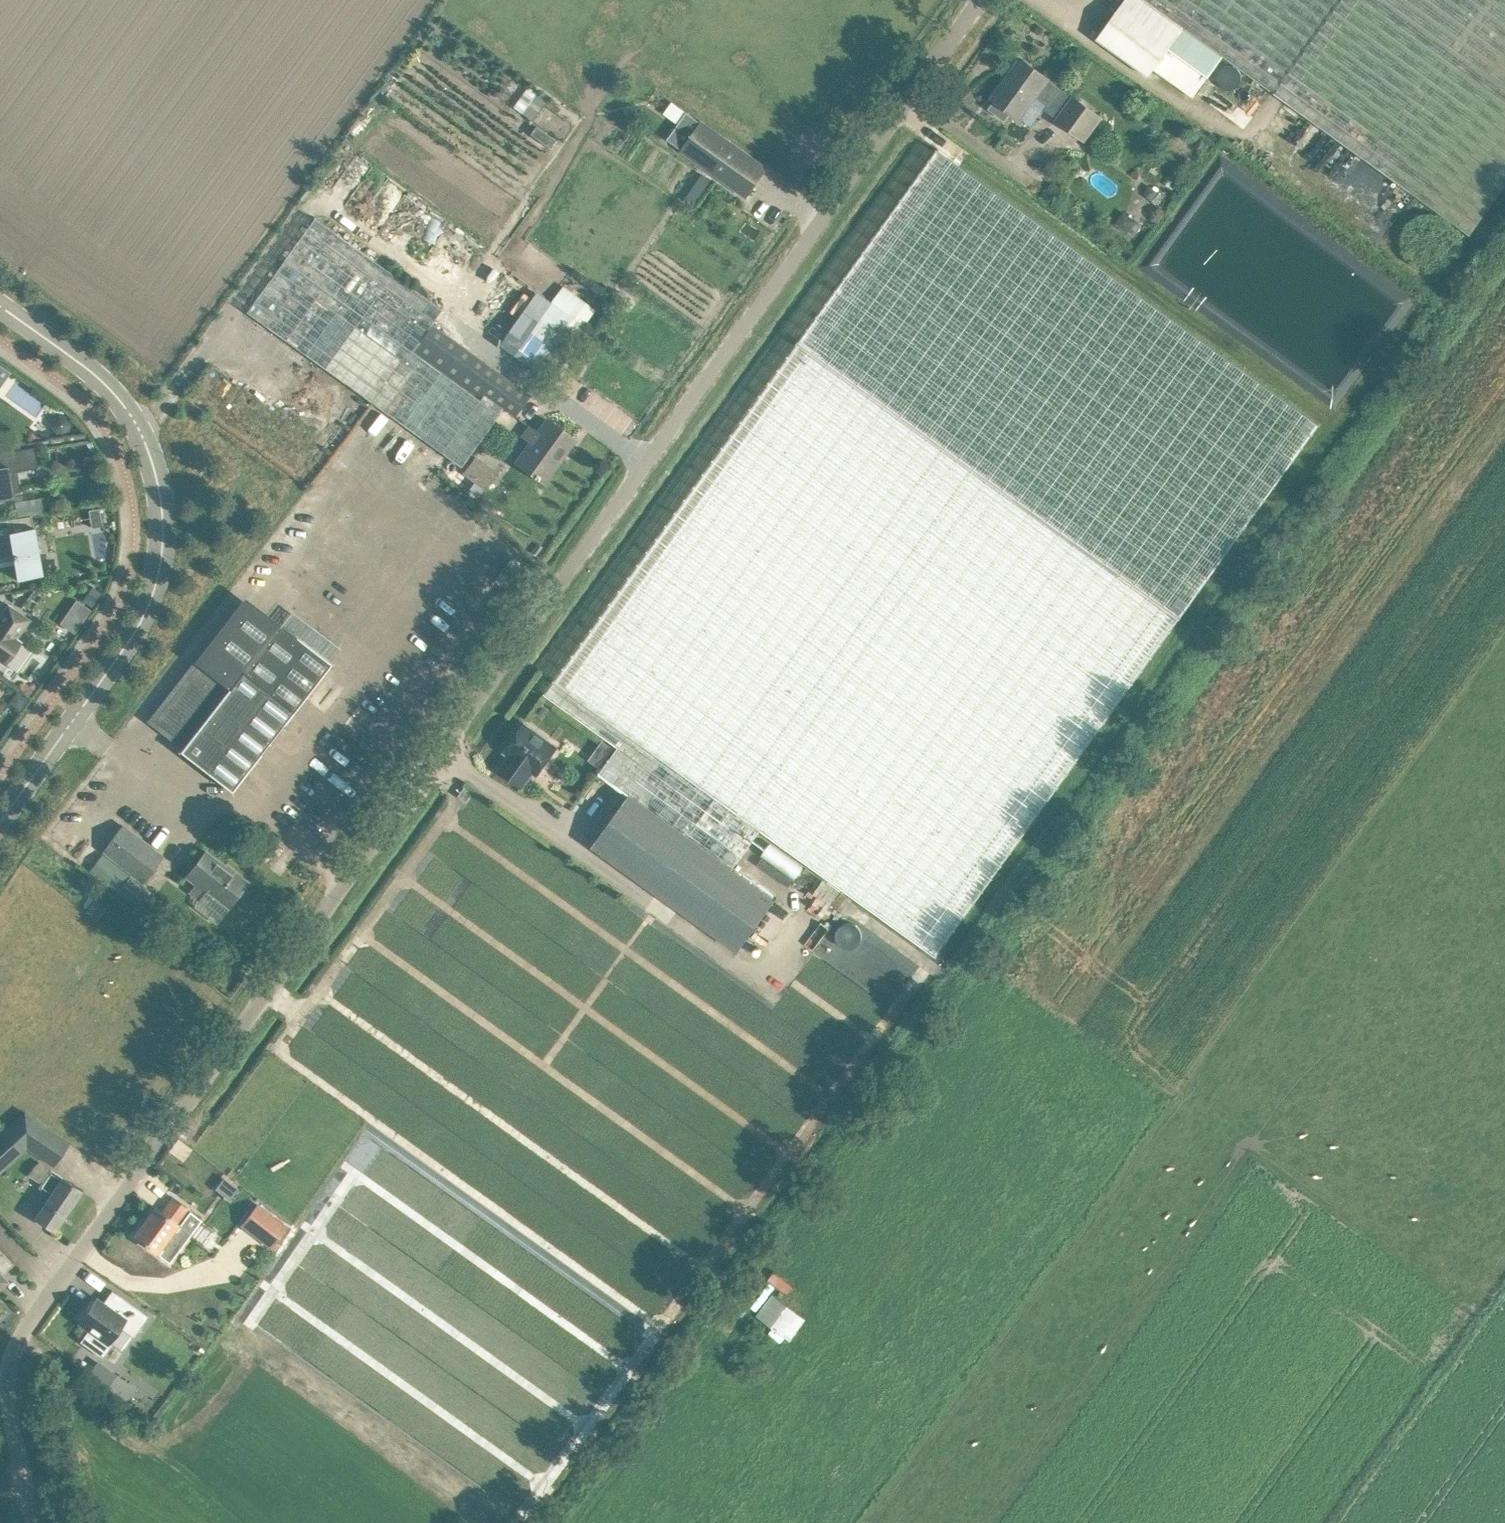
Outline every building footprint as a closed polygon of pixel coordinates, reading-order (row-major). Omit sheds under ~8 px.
[(1504,186),(1504,0),(1122,0),(1094,39),(1146,77),(1151,70),(1191,98),(1221,57),(1468,237),(1504,186)] [(1073,96),(1072,97),(1048,79),(1048,78),(1021,58),(992,98),(995,100),(989,108),(1004,119),(1010,111),(1020,118),(1035,96),(1048,105),(1045,109),(1057,118),(1057,119),(1084,139),(1101,116),(1073,96)] [(529,86),(514,107),(533,121),(548,100),(529,86)] [(685,110),(665,137),(682,149),(748,196),(767,169),(701,122),(685,110)] [(538,124),(531,134),(552,147),(558,139),(538,124)] [(798,342),(545,694),(618,746),(606,763),(598,774),(628,795),(592,846),(737,952),(775,900),(732,869),(761,830),(936,956),(1180,617),(1319,423),(938,148),(798,342)] [(1175,165),(1171,170),(1177,175),(1181,169),(1175,165)] [(1149,183),(1146,187),(1147,194),(1151,198),(1158,189),(1149,183)] [(1123,209),(1115,221),(1127,229),(1135,217),(1123,209)] [(441,308),(315,217),(284,260),(411,351),(373,403),(461,466),(503,407),(514,415),(529,394),(431,324),(427,330),(426,330),(441,308)] [(411,351),(284,260),(247,312),(373,403),(411,351)] [(584,331),(553,307),(514,359),(545,382),(584,331)] [(52,423),(52,426),(52,429),(54,431),(56,433),(58,435),(61,435),(64,435),(67,434),(69,433),(71,431),(72,428),(73,425),(72,422),(71,419),(69,417),(66,415),(63,415),(60,415),(57,416),(55,418),(53,420),(52,423)] [(543,482),(574,439),(547,419),(537,433),(529,427),(523,436),(531,442),(516,462),(534,475),(533,476),(537,479),(538,478),(543,482)] [(13,496),(9,472),(37,467),(34,446),(0,452),(0,498),(13,496)] [(473,458),(464,470),(486,487),(496,474),(473,458)] [(101,522),(99,508),(88,510),(91,523),(101,522)] [(0,520),(0,556),(12,554),(16,578),(42,574),(34,527),(33,527),(31,515),(0,520)] [(94,587),(87,597),(95,603),(102,593),(94,587)] [(74,598),(59,623),(76,633),(91,607),(74,598)] [(5,664),(21,641),(16,638),(30,619),(8,604),(0,615),(0,661),(5,664)] [(208,669),(198,662),(153,720),(185,744),(180,750),(232,790),(331,663),(296,636),(291,641),(246,606),(212,649),(220,654),(208,669)] [(17,689),(9,701),(20,709),(28,697),(17,689)] [(547,696),(544,700),(552,706),(555,701),(547,696)] [(557,746),(524,723),(504,751),(510,755),(499,770),(522,786),(533,771),(537,774),(557,746)] [(463,790),(457,799),(464,804),(470,796),(463,790)] [(162,855),(123,825),(103,851),(143,881),(162,855)] [(248,881),(234,870),(232,871),(206,851),(186,876),(195,883),(189,891),(199,899),(205,891),(227,908),(248,881)] [(128,874),(114,892),(136,909),(150,891),(128,874)] [(95,897),(85,910),(96,918),(105,905),(95,897)] [(829,962),(837,947),(850,954),(864,928),(838,915),(817,955),(829,962)] [(25,1112),(3,1132),(21,1152),(27,1147),(54,1165),(69,1142),(25,1112)] [(21,1152),(3,1132),(0,1134),(0,1171),(21,1152)] [(54,1231),(82,1190),(63,1177),(50,1169),(38,1187),(50,1195),(35,1217),(54,1231)] [(237,1188),(224,1178),(217,1188),(230,1198),(237,1188)] [(191,1233),(177,1222),(187,1208),(173,1198),(162,1212),(156,1207),(134,1236),(170,1262),(191,1233)] [(257,1204),(242,1224),(270,1246),(286,1226),(257,1204)] [(0,1250),(0,1286),(7,1280),(1,1275),(13,1264),(0,1250)] [(148,1316),(115,1292),(106,1305),(96,1298),(88,1308),(85,1306),(77,1317),(80,1320),(79,1322),(88,1329),(80,1341),(103,1357),(112,1343),(109,1341),(120,1326),(134,1336),(148,1316)] [(775,1292),(758,1313),(792,1340),(809,1318),(775,1292)] [(76,1360),(99,1377),(106,1367),(83,1350),(76,1360)] [(116,1374),(108,1386),(124,1397),(133,1386),(116,1374)]
